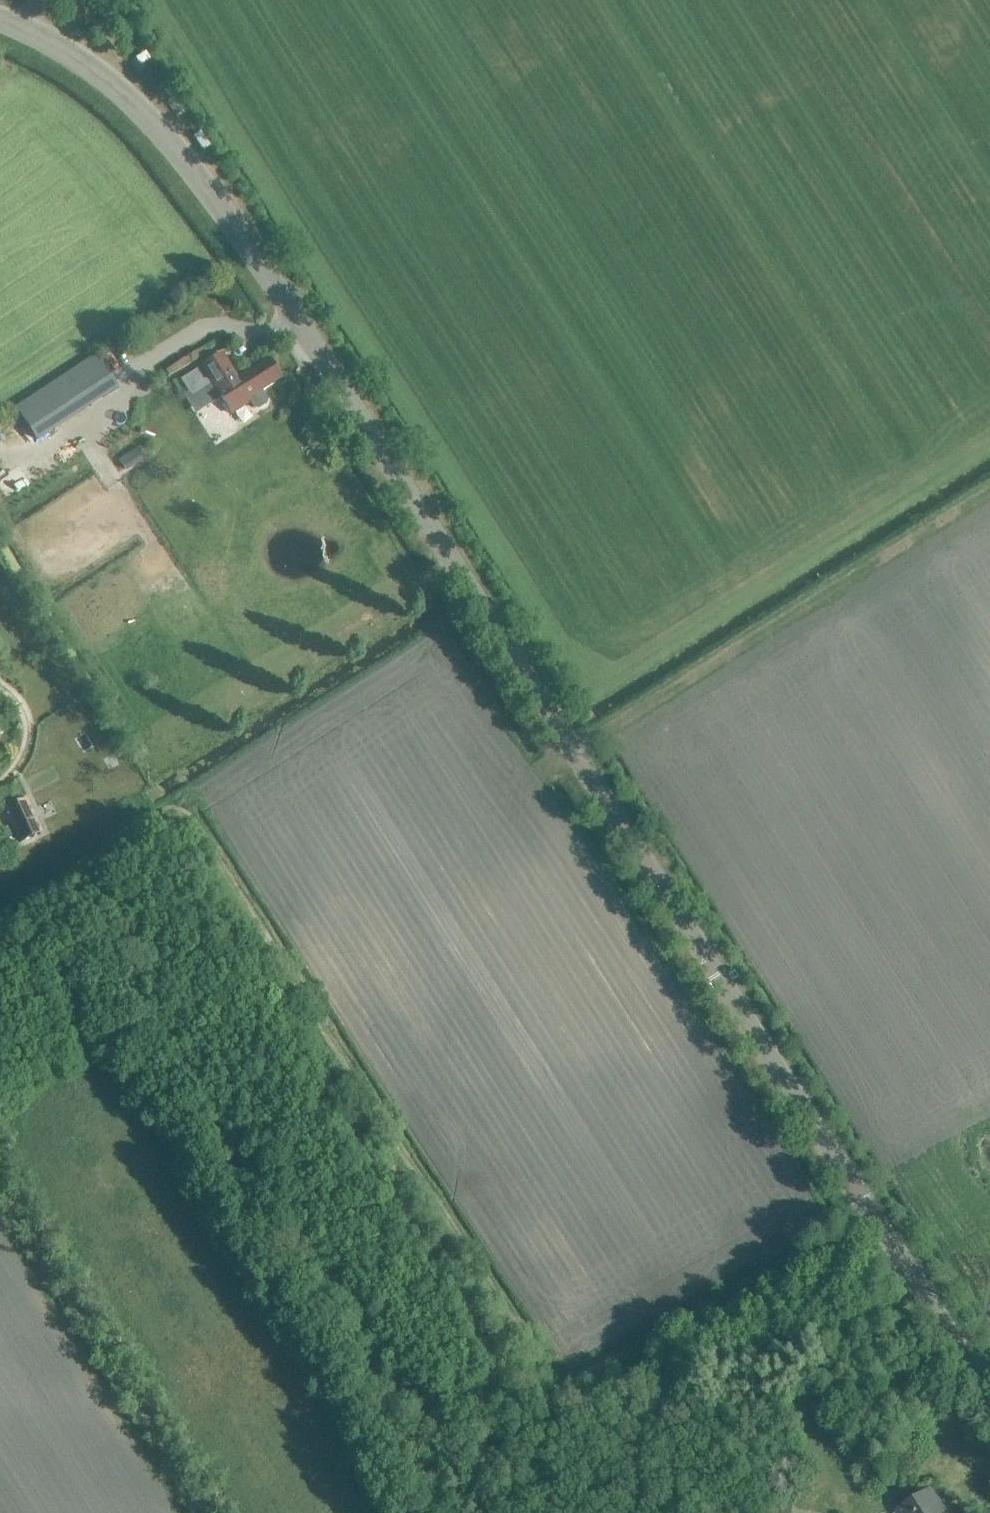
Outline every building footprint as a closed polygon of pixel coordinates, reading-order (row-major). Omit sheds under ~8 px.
[(212,383),(232,414),(251,402),(254,408),(259,408),(266,404),(267,400),(261,391),(281,378),(268,359),(238,378),(222,354),(180,379),(191,397),(212,383)] [(38,443),(118,389),(96,355),(16,409),(38,443)] [(151,461),(141,471),(152,482),(162,472),(151,461)] [(42,832),(27,799),(5,809),(20,842),(42,832)] [(938,1507),(941,1504),(932,1490),(897,1512),(898,1512),(942,1512),(938,1507)]
